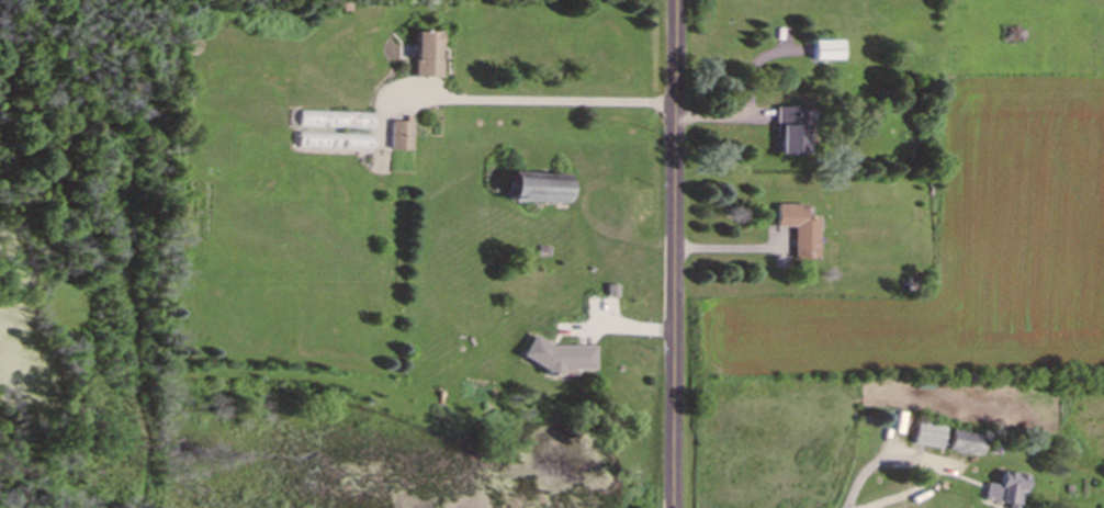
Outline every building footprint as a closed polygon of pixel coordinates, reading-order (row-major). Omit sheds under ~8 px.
[(436,80),(436,34),(407,34),(407,80),(436,80)] [(839,63),(839,42),(806,42),(806,63),(839,63)] [(799,156),(799,109),(772,109),(772,156),(799,156)] [(369,131),(370,115),(296,114),(295,131),(369,131)] [(409,124),(387,124),(387,153),(409,153),(409,124)] [(295,150),(369,152),(369,136),(295,135),(295,150)] [(564,176),(499,175),(498,204),(564,205),(564,176)] [(789,230),(789,262),(812,262),(813,220),(800,220),(800,207),(771,207),(771,230),(789,230)] [(591,349),(550,348),(530,339),(526,339),(517,361),(547,374),(590,375),(591,349)] [(937,427),(910,425),(908,449),(936,450),(937,427)] [(993,474),(991,487),(983,486),(980,505),(999,507),(1018,507),(1022,479),(993,474)]
